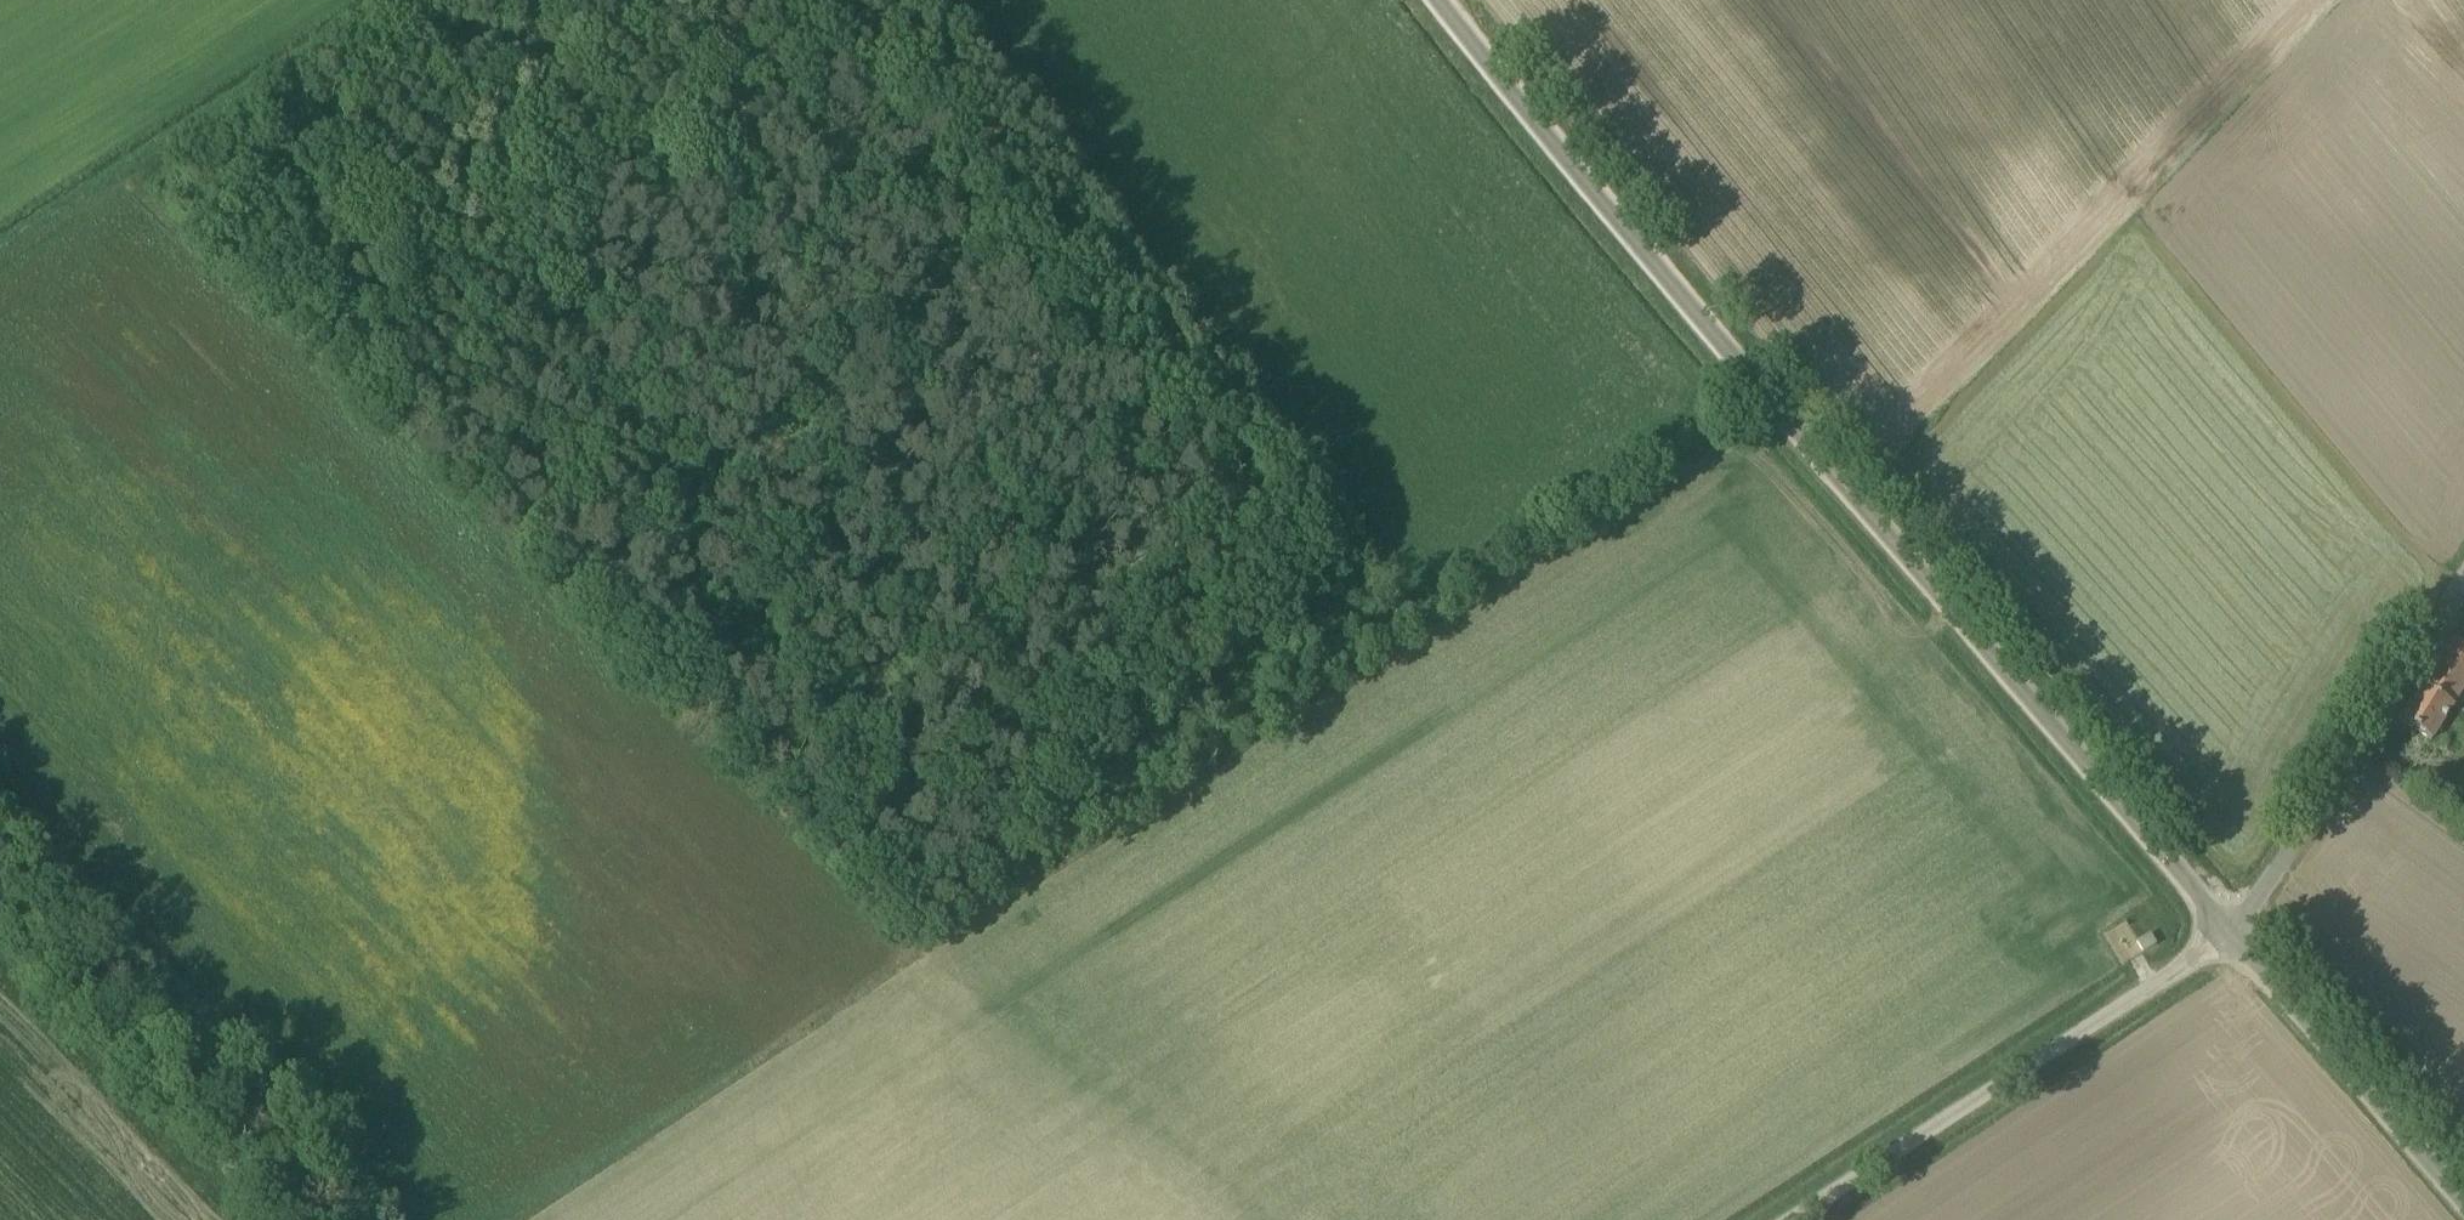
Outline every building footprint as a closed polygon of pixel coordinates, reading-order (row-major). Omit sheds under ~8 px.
[(2453,705),(2463,687),(2463,649),(2452,641),(2401,720),(2431,740),(2453,705)] [(2138,943),(2144,953),(2157,945),(2151,935),(2138,943)]
